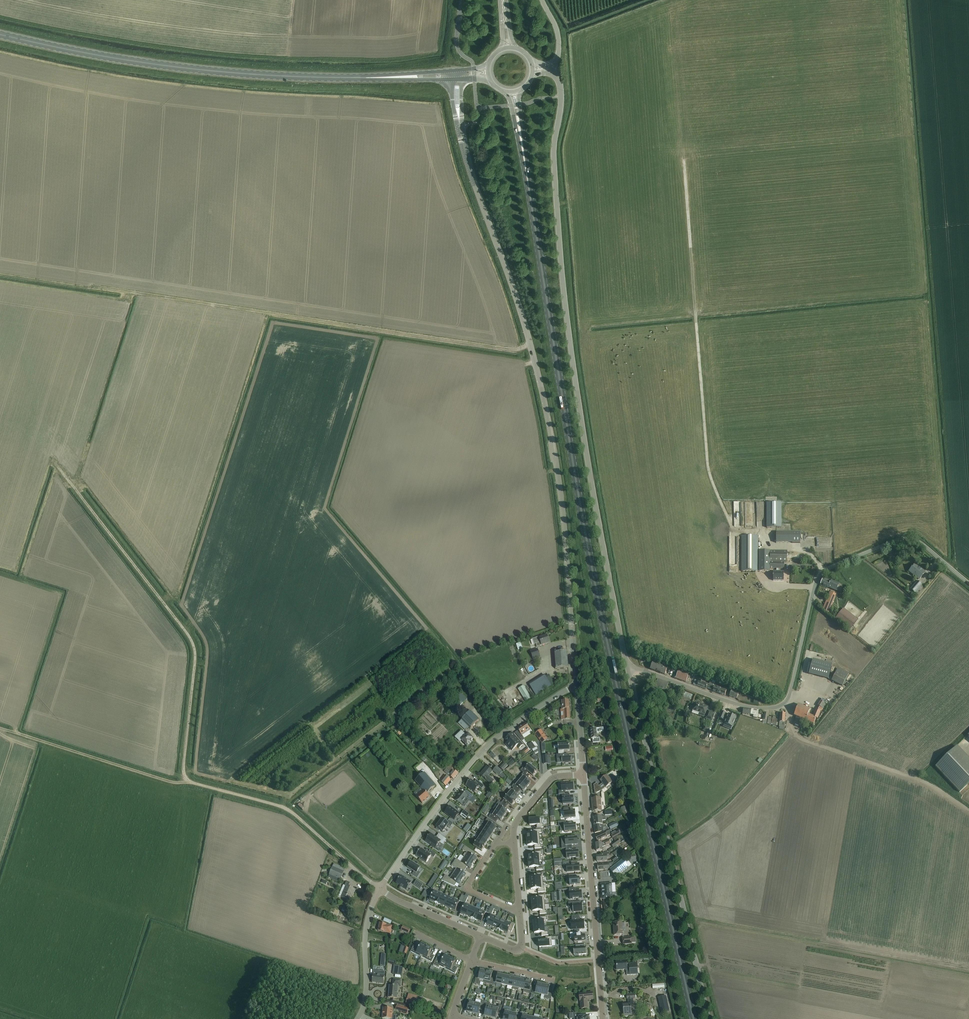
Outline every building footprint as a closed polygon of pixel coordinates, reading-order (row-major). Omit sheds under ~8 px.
[(781,503),(766,503),(767,528),(782,528),(781,503)] [(795,532),(776,532),(776,543),(795,543),(800,543),(800,532),(795,532)] [(787,551),(782,551),(759,551),(759,565),(758,565),(758,536),(742,536),(742,571),(770,571),(770,569),(774,569),(777,569),(776,572),(773,572),(773,581),(784,581),(784,572),(779,572),(779,569),(784,569),(784,565),(785,565),(784,565),(784,563),(787,563),(787,560),(802,561),(802,554),(787,554),(787,551)] [(919,568),(920,568),(915,564),(909,571),(919,580),(925,573),(921,569),(921,570),(919,568)] [(835,582),(834,581),(834,582),(824,578),(823,580),(822,579),(820,584),(825,586),(841,593),(844,586),(835,582)] [(918,581),(911,590),(914,593),(921,584),(918,581)] [(835,594),(830,592),(823,610),(827,612),(830,605),(832,605),(833,602),(832,601),(835,594)] [(858,620),(847,612),(843,609),(835,619),(839,622),(849,630),(858,620)] [(539,636),(534,638),(532,639),(534,644),(535,643),(536,647),(549,642),(547,635),(539,638),(539,636)] [(537,649),(530,651),(533,659),(540,657),(537,649)] [(568,668),(567,652),(554,653),(555,669),(568,668)] [(813,659),(809,674),(828,679),(832,665),(813,659)] [(668,668),(658,664),(653,662),(650,669),(665,675),(668,668)] [(842,686),(849,674),(838,668),(832,680),(842,686)] [(678,671),(677,674),(676,679),(686,682),(689,675),(678,671)] [(555,682),(551,676),(530,689),(535,695),(555,682)] [(702,679),(696,677),(695,681),(697,681),(696,683),(697,684),(697,686),(706,689),(708,684),(701,682),(702,679)] [(666,692),(668,684),(669,684),(658,680),(655,688),(666,692)] [(715,687),(713,691),(725,696),(726,691),(715,687)] [(524,688),(518,691),(523,704),(530,701),(524,688)] [(675,689),(672,696),(678,699),(681,691),(675,689)] [(739,693),(731,690),(729,696),(737,699),(739,693)] [(460,692),(450,702),(457,709),(467,699),(460,692)] [(561,719),(570,719),(569,700),(561,701),(562,709),(560,709),(561,719)] [(826,704),(823,702),(821,701),(818,706),(819,706),(817,709),(816,709),(813,716),(808,714),(810,709),(799,704),(794,715),(797,717),(794,724),(798,726),(800,727),(803,719),(806,720),(806,721),(814,724),(816,718),(817,719),(821,711),(822,712),(826,704)] [(695,703),(694,708),(693,711),(699,713),(699,715),(704,717),(706,717),(705,718),(712,721),(715,714),(708,711),(708,713),(706,712),(708,707),(695,703)] [(758,715),(759,710),(751,709),(751,710),(743,708),(743,713),(754,715),(753,717),(757,718),(758,715)] [(479,720),(476,716),(470,711),(461,720),(458,723),(462,727),(465,730),(469,727),(470,729),(479,720)] [(721,712),(719,718),(723,720),(723,719),(726,720),(724,724),(723,726),(724,727),(723,727),(727,728),(728,728),(727,729),(731,730),(732,727),(736,718),(728,714),(728,715),(726,714),(721,712)] [(518,730),(515,733),(519,737),(522,735),(528,731),(530,730),(529,729),(528,727),(526,723),(517,729),(518,730)] [(603,728),(595,728),(590,729),(591,738),(592,738),(593,743),(600,742),(600,737),(597,738),(596,733),(600,733),(600,732),(603,731),(603,728)] [(542,743),(547,739),(540,730),(535,733),(542,743)] [(461,731),(455,737),(460,741),(461,740),(467,746),(470,743),(470,742),(473,738),(468,733),(465,735),(463,733),(461,731)] [(523,745),(512,733),(505,739),(508,742),(506,744),(512,750),(517,746),(519,748),(523,745)] [(569,743),(558,744),(558,754),(563,754),(563,751),(564,751),(569,750),(569,743)] [(957,746),(935,767),(959,792),(968,783),(968,758),(957,746)] [(558,754),(556,754),(557,759),(557,763),(562,762),(562,763),(565,762),(565,763),(568,763),(568,762),(571,762),(571,756),(568,756),(568,754),(563,754),(558,754)] [(450,764),(446,769),(448,772),(449,772),(448,774),(449,776),(453,779),(458,773),(454,770),(451,768),(453,766),(450,764)] [(525,765),(520,770),(523,773),(526,774),(528,772),(533,776),(537,771),(529,764),(527,767),(525,765)] [(495,780),(489,775),(492,771),(486,767),(480,774),(491,784),(495,780)] [(496,767),(493,770),(499,776),(502,772),(496,767)] [(436,786),(432,782),(424,773),(415,781),(423,790),(416,796),(422,803),(429,797),(426,793),(436,786)] [(523,773),(518,780),(527,787),(530,783),(526,780),(528,777),(526,775),(526,774),(523,773)] [(450,779),(445,774),(440,781),(445,785),(450,779)] [(612,782),(610,779),(607,775),(600,780),(605,787),(612,782)] [(470,780),(466,786),(475,793),(479,787),(482,789),(484,786),(478,781),(476,784),(474,783),(470,780)] [(518,780),(512,787),(513,788),(514,788),(518,792),(521,790),(523,792),(527,787),(518,780)] [(601,790),(596,783),(591,787),(592,794),(595,793),(601,790)] [(509,789),(506,794),(515,801),(519,797),(516,795),(518,792),(514,788),(513,788),(511,791),(509,789)] [(462,791),(455,800),(461,804),(466,798),(470,800),(473,796),(466,790),(464,793),(462,791)] [(501,803),(502,803),(506,807),(509,804),(512,806),(515,801),(506,794),(502,798),(504,799),(501,803)] [(565,794),(559,794),(559,801),(563,800),(563,805),(573,804),(573,802),(574,802),(574,798),(573,798),(573,797),(568,797),(565,797),(565,794)] [(600,798),(597,798),(592,798),(593,811),(601,811),(600,798)] [(496,811),(504,816),(507,811),(504,810),(506,807),(502,803),(501,803),(496,811)] [(449,808),(445,813),(454,820),(459,814),(450,808),(450,807),(449,808)] [(569,807),(563,808),(564,818),(575,817),(575,810),(573,810),(570,810),(569,807)] [(494,809),(489,817),(496,822),(498,819),(501,821),(504,816),(496,811),(494,809)] [(464,810),(460,815),(465,819),(469,814),(464,810)] [(594,826),(603,825),(602,820),(606,820),(605,816),(593,817),(594,826)] [(532,819),(529,819),(529,825),(536,825),(537,828),(543,828),(543,824),(542,824),(542,818),(536,818),(536,817),(532,818),(532,819)] [(442,819),(436,827),(437,828),(436,829),(439,831),(440,830),(442,832),(447,826),(450,828),(453,823),(448,820),(447,822),(442,819)] [(566,821),(558,822),(559,822),(559,826),(564,825),(564,831),(564,832),(565,832),(576,831),(576,823),(575,823),(566,824),(566,821)] [(487,822),(484,826),(493,833),(496,828),(494,827),(487,822)] [(603,825),(594,826),(594,833),(599,833),(603,831),(603,825)] [(484,826),(481,831),(490,837),(493,833),(484,826)] [(533,833),(526,834),(527,840),(540,839),(539,833),(542,833),(541,829),(533,830),(533,833)] [(612,837),(613,837),(616,835),(620,833),(618,830),(612,833),(611,829),(609,830),(600,834),(595,836),(597,841),(600,840),(601,840),(601,839),(607,837),(607,836),(610,834),(612,837)] [(481,831),(478,835),(487,842),(490,837),(481,831)] [(431,833),(425,841),(435,848),(440,843),(442,845),(443,845),(447,839),(439,834),(436,837),(431,833)] [(475,839),(474,840),(477,841),(484,846),(487,842),(478,835),(475,839)] [(561,845),(562,848),(566,848),(572,848),(572,845),(577,844),(577,837),(565,838),(565,845),(561,845)] [(540,839),(527,840),(527,845),(534,845),(534,848),(541,848),(541,844),(540,844),(540,839)] [(611,844),(611,845),(613,848),(613,847),(618,844),(620,842),(618,839),(611,844)] [(611,843),(610,842),(609,840),(602,843),(600,843),(595,844),(596,851),(602,851),(602,847),(606,845),(611,843)] [(477,841),(474,846),(481,851),(485,846),(484,846),(477,841)] [(464,846),(462,849),(467,852),(464,857),(473,863),(476,858),(474,857),(476,853),(464,846)] [(616,851),(613,853),(615,856),(622,851),(617,846),(614,849),(616,851)] [(433,857),(435,854),(430,850),(428,853),(421,848),(416,855),(426,862),(431,856),(433,857)] [(572,848),(566,848),(566,858),(578,858),(578,850),(572,851),(572,848)] [(535,855),(528,855),(528,861),(539,861),(541,861),(540,855),(542,855),(541,851),(535,852),(535,855)] [(609,853),(607,853),(602,853),(603,855),(596,856),(597,862),(607,861),(607,857),(609,857),(609,853)] [(456,859),(454,862),(465,870),(467,867),(470,868),(473,863),(464,857),(460,862),(456,859)] [(610,870),(620,862),(618,860),(612,864),(612,863),(609,863),(597,864),(597,870),(610,869),(610,870)] [(620,862),(610,870),(615,877),(628,867),(622,860),(620,862)] [(539,861),(528,861),(529,867),(536,867),(536,870),(543,870),(543,866),(539,866),(539,861)] [(569,861),(563,862),(563,865),(566,865),(567,872),(580,871),(579,863),(569,864),(569,861)] [(411,862),(408,868),(414,872),(412,874),(417,877),(420,873),(418,871),(420,868),(411,862)] [(454,862),(451,866),(456,869),(453,873),(462,879),(466,875),(463,873),(465,870),(454,862)] [(333,867),(329,875),(340,879),(344,871),(333,867)] [(445,875),(441,880),(454,886),(456,883),(459,884),(462,879),(453,873),(450,878),(445,875)] [(537,877),(530,877),(530,883),(543,882),(542,877),(543,877),(543,873),(536,873),(537,877)] [(576,874),(569,875),(569,878),(570,885),(580,884),(579,877),(576,878),(576,874)] [(398,880),(396,883),(406,890),(411,883),(407,880),(407,879),(407,880),(405,878),(404,878),(401,876),(399,879),(398,880)] [(416,880),(413,884),(420,889),(423,885),(416,880)] [(353,885),(346,882),(345,885),(346,886),(344,891),(341,890),(339,896),(349,900),(352,894),(355,889),(352,888),(353,885)] [(543,882),(530,883),(531,889),(537,889),(538,892),(545,892),(544,888),(543,888),(543,882)] [(612,898),(611,883),(601,884),(602,899),(612,898)] [(431,888),(427,895),(431,897),(430,900),(435,902),(439,893),(439,894),(439,892),(431,888)] [(575,888),(569,888),(570,899),(582,898),(581,891),(575,891),(575,888)] [(435,902),(434,902),(435,902),(435,903),(440,905),(440,904),(444,896),(439,894),(439,893),(435,902)] [(538,899),(531,899),(532,905),(545,904),(544,899),(545,899),(545,895),(538,895),(538,899)] [(444,896),(440,904),(445,906),(449,898),(444,896)] [(449,898),(445,906),(450,909),(453,900),(449,898)] [(453,900),(450,909),(455,911),(459,902),(453,900)] [(579,901),(568,902),(568,907),(572,907),(573,912),(583,911),(582,904),(581,904),(579,904),(579,901)] [(532,905),(532,911),(539,911),(540,914),(546,913),(546,910),(545,910),(545,904),(532,905)] [(465,917),(469,907),(464,905),(460,914),(465,917)] [(470,905),(466,916),(471,918),(475,909),(476,907),(475,907),(470,905)] [(480,911),(476,920),(481,922),(485,912),(488,913),(491,907),(488,906),(485,912),(480,909),(479,911),(480,911)] [(491,915),(487,925),(492,927),(496,918),(497,916),(492,914),(494,909),(491,907),(488,913),(491,915)] [(471,918),(476,920),(480,911),(479,911),(475,909),(471,918)] [(572,921),(571,921),(571,930),(574,929),(575,931),(579,931),(579,929),(584,929),(583,920),(579,920),(579,916),(572,916),(572,921)] [(540,920),(533,921),(534,927),(544,926),(543,920),(547,920),(547,917),(540,917),(540,920)] [(496,918),(492,927),(497,929),(501,920),(496,918)] [(497,929),(502,931),(506,922),(501,920),(497,929)] [(506,922),(502,931),(507,933),(508,931),(511,932),(515,924),(511,923),(511,924),(506,922)] [(622,922),(618,922),(613,923),(614,935),(623,934),(622,922)] [(391,934),(392,926),(380,923),(378,931),(391,934)] [(534,927),(534,933),(541,932),(541,936),(548,935),(548,932),(544,932),(544,926),(534,927)] [(578,932),(570,933),(570,938),(574,938),(574,942),(578,942),(578,943),(582,942),(585,941),(585,935),(578,936),(578,932)] [(545,941),(538,941),(539,947),(555,946),(555,940),(552,940),(552,937),(545,937),(545,941)] [(413,946),(410,952),(421,957),(426,946),(425,946),(425,945),(423,944),(422,944),(421,944),(419,948),(413,946)] [(586,947),(584,947),(584,944),(575,945),(576,948),(573,948),(574,955),(575,955),(575,956),(578,956),(578,955),(586,954),(586,947)] [(426,946),(421,957),(431,962),(434,956),(429,953),(431,949),(426,946)] [(437,957),(433,965),(439,968),(440,966),(444,969),(450,958),(445,956),(442,960),(437,957)] [(450,958),(444,969),(455,974),(458,968),(452,965),(455,961),(450,958)] [(626,964),(626,960),(616,961),(616,970),(626,969),(626,975),(638,974),(637,963),(626,964)] [(394,966),(393,974),(402,975),(403,967),(394,966)] [(430,969),(428,974),(431,975),(440,978),(441,975),(433,971),(430,969)] [(373,974),(372,982),(376,983),(383,984),(384,975),(385,971),(373,970),(373,974)] [(475,978),(474,984),(480,985),(480,982),(483,983),(484,983),(486,971),(480,970),(478,978),(475,978)] [(486,971),(484,983),(492,985),(494,979),(491,978),(492,973),(491,973),(491,972),(487,971),(487,972),(486,971)] [(494,979),(492,985),(495,985),(496,983),(501,984),(504,975),(498,974),(497,979),(494,979)] [(512,987),(512,989),(518,991),(518,988),(520,979),(515,978),(513,987),(512,987)] [(400,985),(401,980),(393,979),(393,985),(394,985),(394,986),(389,986),(388,998),(397,998),(398,987),(397,986),(397,985),(400,985)] [(523,989),(523,992),(529,993),(532,982),(526,981),(524,989),(523,989)] [(533,986),(532,992),(534,993),(541,994),(544,985),(538,983),(537,987),(533,986)] [(544,985),(541,994),(544,995),(544,998),(551,1000),(551,994),(548,993),(549,986),(544,985)] [(592,992),(587,993),(579,994),(580,1001),(581,1009),(583,1008),(588,1008),(587,1000),(593,999),(592,992)] [(626,1012),(626,1016),(631,1015),(631,1005),(633,1005),(632,998),(635,998),(635,994),(627,995),(627,999),(628,999),(628,1005),(623,1005),(623,1012),(626,1012)] [(420,1000),(408,996),(406,1004),(418,1007),(420,1000)] [(665,996),(658,997),(661,1012),(669,1010),(665,996)] [(466,1000),(464,1006),(465,1006),(468,1007),(467,1012),(473,1013),(475,1002),(466,1000)] [(475,1002),(473,1013),(478,1015),(479,1010),(482,1010),(483,1008),(484,1002),(485,1001),(481,1000),(480,1004),(475,1002)] [(484,1002),(483,1008),(486,1008),(484,1016),(490,1017),(492,1006),(489,1006),(490,1003),(484,1002)] [(492,1006),(490,1017),(496,1018),(497,1013),(500,1014),(502,1006),(499,1005),(498,1007),(492,1005),(492,1006)] [(390,1018),(392,1018),(393,1009),(383,1008),(382,1018),(390,1018)] [(501,1014),(504,1015),(503,1018),(509,1018),(511,1013),(512,1010),(511,1010),(503,1008),(501,1014)]
